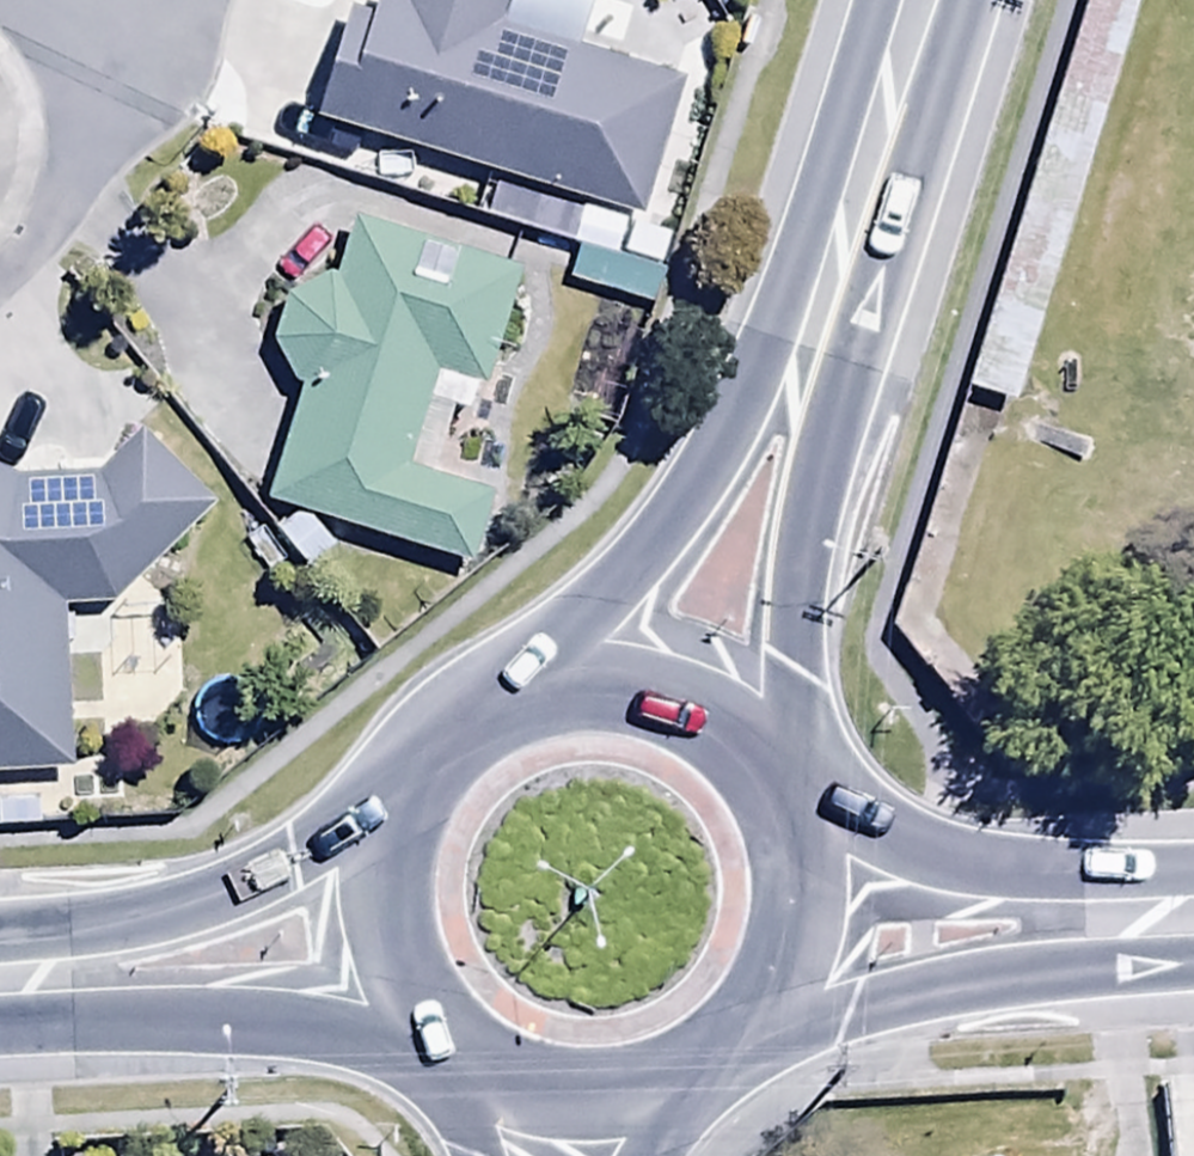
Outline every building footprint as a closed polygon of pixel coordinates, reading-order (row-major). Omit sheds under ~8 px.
[(372,10),(351,4),(311,121),(633,215),(672,81),(501,31),(510,0),(375,0),(372,10)] [(301,384),(264,503),(465,565),(487,493),(398,465),(429,363),(483,380),(516,271),(355,222),(337,281),(284,291),(270,338),(301,384)] [(574,249),(564,286),(652,310),(662,274),(574,249)] [(59,608),(103,606),(211,512),(142,435),(99,474),(18,481),(0,474),(0,778),(65,776),(59,608)]
